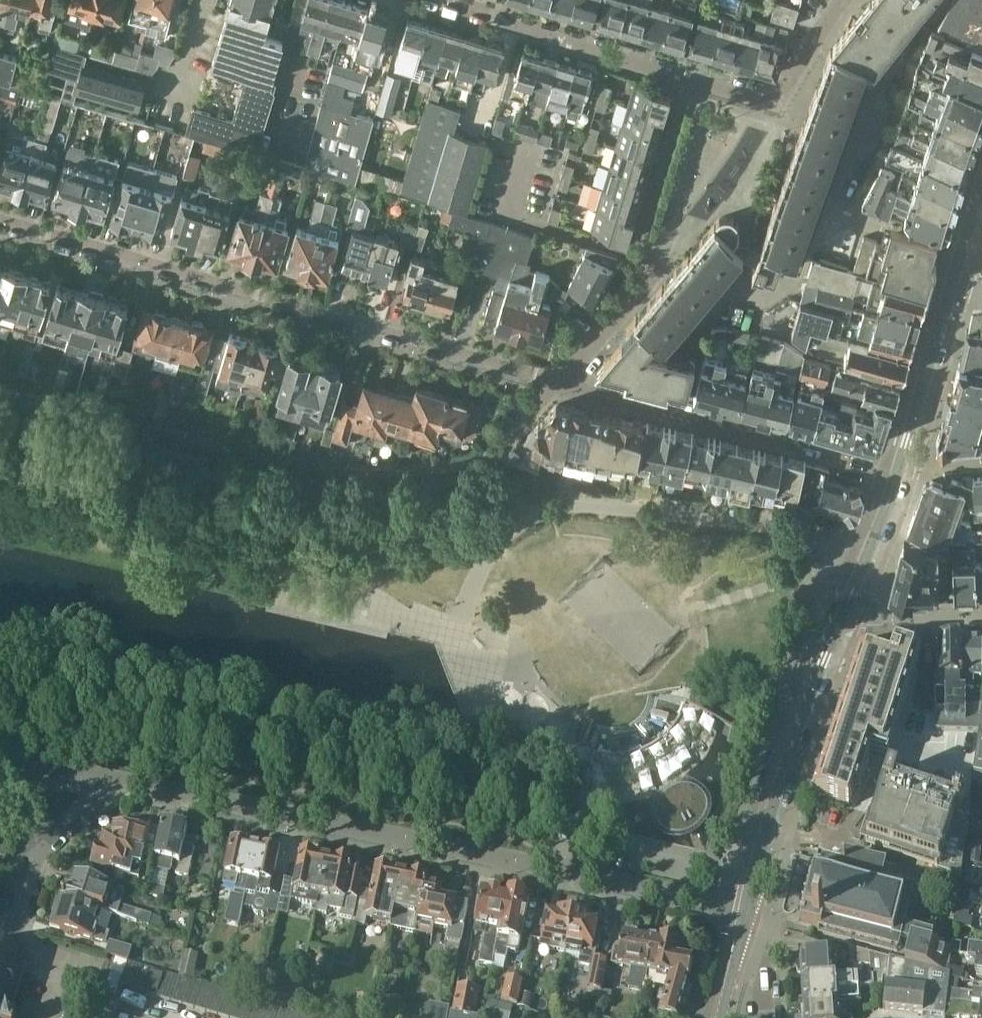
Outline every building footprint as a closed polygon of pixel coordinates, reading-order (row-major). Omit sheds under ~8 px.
[(10,0),(0,0),(0,28),(3,29),(10,0)] [(3,29),(13,31),(16,22),(17,22),(19,13),(30,16),(32,7),(34,0),(10,0),(3,29)] [(32,7),(43,10),(40,19),(52,22),(54,13),(55,13),(59,0),(34,0),(32,7)] [(94,14),(98,0),(71,0),(66,19),(91,26),(94,14)] [(94,14),(120,21),(125,0),(98,0),(94,14)] [(134,4),(133,4),(129,19),(138,21),(136,27),(147,30),(154,0),(135,0),(134,4)] [(156,35),(166,38),(172,13),(171,13),(175,0),(154,0),(147,30),(146,32),(156,35)] [(253,0),(229,0),(227,7),(249,13),(253,0)] [(249,13),(268,19),(270,20),(276,0),(253,0),(249,13)] [(329,0),(310,0),(303,21),(314,24),(314,23),(321,26),(329,0)] [(343,0),(329,0),(321,26),(314,23),(314,24),(311,36),(306,51),(320,55),(325,37),(338,41),(350,2),(343,0)] [(570,13),(574,0),(551,0),(549,7),(552,8),(554,11),(558,13),(561,11),(570,13)] [(570,13),(574,14),(575,18),(580,19),(583,17),(593,20),(599,0),(574,0),(570,13)] [(599,22),(602,23),(604,26),(609,27),(612,25),(620,28),(628,0),(605,0),(599,22)] [(650,4),(651,0),(628,0),(620,28),(623,29),(625,32),(630,33),(633,31),(642,34),(650,4)] [(746,0),(744,0),(741,12),(750,14),(753,2),(746,0)] [(855,18),(848,28),(848,29),(841,38),(858,52),(868,59),(876,66),(913,20),(889,0),(870,0),(855,18)] [(929,0),(889,0),(913,20),(929,0)] [(939,26),(969,38),(967,43),(981,49),(981,0),(952,0),(939,26)] [(794,25),(799,8),(776,1),(771,18),(794,25)] [(337,47),(336,51),(334,59),(351,64),(368,7),(350,2),(338,41),(339,41),(342,32),(351,35),(346,49),(337,47)] [(654,37),(663,40),(671,10),(650,4),(642,34),(644,35),(646,38),(651,39),(654,37)] [(686,11),(695,13),(697,6),(688,4),(686,11)] [(377,6),(376,10),(368,7),(351,64),(334,59),(328,81),(381,96),(361,90),(367,69),(372,70),(375,59),(381,39),(385,38),(387,32),(384,29),(389,13),(387,13),(387,9),(377,6)] [(272,80),(283,43),(283,42),(263,36),(268,19),(249,13),(227,7),(225,14),(226,15),(213,62),(249,73),(250,73),(272,80)] [(703,8),(700,18),(691,48),(695,50),(695,52),(701,54),(704,52),(712,54),(723,14),(703,8)] [(671,10),(663,40),(666,41),(667,44),(672,45),(675,44),(685,47),(694,16),(671,10)] [(723,14),(712,54),(715,55),(716,58),(721,60),(724,58),(733,60),(742,30),(745,21),(723,14)] [(287,30),(289,23),(276,19),(274,26),(287,30)] [(427,25),(409,19),(395,64),(408,68),(413,53),(419,55),(427,25)] [(742,30),(733,60),(736,61),(737,65),(742,66),(745,64),(754,66),(754,70),(755,70),(754,70),(755,66),(763,37),(762,36),(765,29),(766,29),(768,22),(758,19),(756,26),(757,26),(755,34),(742,30)] [(754,70),(755,70),(767,74),(768,71),(776,73),(780,58),(784,59),(787,48),(784,44),(789,28),(768,22),(766,29),(765,29),(762,36),(763,37),(755,66),(754,70)] [(436,71),(447,31),(427,25),(419,55),(426,57),(420,79),(432,83),(436,71)] [(935,62),(939,53),(981,72),(981,49),(967,43),(932,29),(921,56),(935,62)] [(465,36),(447,31),(436,71),(447,74),(450,64),(457,66),(465,36)] [(57,32),(55,43),(68,47),(71,36),(57,32)] [(296,48),(306,51),(311,36),(300,32),(296,48)] [(471,86),(485,42),(483,41),(481,39),(475,37),(473,38),(465,36),(457,66),(452,81),(471,86)] [(868,59),(858,52),(841,38),(833,48),(831,48),(762,240),(784,250),(797,255),(868,59)] [(116,49),(113,60),(137,67),(141,50),(143,43),(139,41),(138,41),(134,54),(116,49)] [(157,45),(154,54),(161,56),(161,58),(160,62),(169,64),(171,61),(177,50),(174,49),(175,46),(158,41),(157,45)] [(485,42),(471,86),(483,90),(484,86),(487,75),(496,77),(505,48),(502,47),(500,44),(495,43),(492,44),(485,42)] [(46,76),(42,91),(48,93),(62,97),(71,100),(74,100),(77,89),(84,65),(87,52),(78,50),(68,47),(55,43),(46,76)] [(94,43),(91,54),(113,60),(116,49),(94,43)] [(141,50),(137,67),(141,68),(153,71),(159,65),(160,62),(161,58),(161,56),(154,54),(141,50)] [(11,82),(13,73),(18,58),(0,53),(0,79),(11,82)] [(528,100),(540,58),(523,53),(518,73),(510,71),(502,97),(511,100),(512,95),(528,100)] [(939,53),(935,62),(921,56),(917,66),(950,80),(981,94),(981,72),(939,53)] [(528,100),(546,105),(558,63),(540,58),(528,100)] [(546,105),(567,111),(571,99),(566,98),(575,68),(558,63),(546,105)] [(84,64),(77,90),(82,91),(137,107),(137,108),(139,108),(146,82),(144,81),(88,65),(84,64)] [(928,93),(981,116),(981,94),(950,80),(917,66),(912,87),(928,93)] [(580,109),(582,110),(593,73),(575,68),(566,98),(571,99),(567,111),(566,115),(578,118),(580,109)] [(13,73),(11,82),(20,85),(42,91),(46,76),(18,75),(13,73)] [(194,108),(187,133),(196,136),(205,139),(215,141),(224,144),(249,151),(256,153),(257,152),(257,151),(257,149),(258,148),(260,141),(262,133),(263,133),(263,132),(263,131),(264,129),(266,122),(269,113),(269,111),(275,90),(274,90),(275,86),(277,81),(272,80),(250,73),(249,73),(235,119),(234,119),(208,111),(195,107),(194,108)] [(387,75),(377,111),(391,115),(391,114),(401,79),(390,76),(387,75)] [(3,99),(15,102),(20,85),(11,82),(0,79),(0,98),(3,99)] [(599,96),(609,99),(612,86),(603,83),(599,96)] [(635,83),(629,105),(664,115),(665,116),(672,94),(669,93),(670,89),(657,86),(656,89),(635,83)] [(428,98),(446,104),(450,91),(431,85),(428,96),(428,97),(428,98)] [(936,119),(976,136),(981,120),(981,116),(928,93),(912,87),(909,101),(923,107),(925,102),(940,108),(936,119)] [(36,139),(21,189),(29,191),(29,190),(47,195),(57,159),(57,158),(59,152),(58,149),(47,147),(58,109),(62,97),(48,93),(43,110),(36,136),(36,139)] [(599,96),(596,107),(605,110),(609,99),(599,96)] [(428,98),(405,177),(401,190),(468,210),(489,141),(454,130),(461,108),(446,104),(428,98)] [(324,172),(330,174),(332,175),(335,175),(340,177),(356,181),(360,164),(373,120),(322,105),(321,108),(318,117),(316,125),(310,146),(306,164),(305,166),(305,167),(324,172)] [(629,105),(623,125),(659,136),(663,123),(661,123),(664,115),(629,105)] [(976,136),(936,119),(921,112),(916,127),(915,130),(903,125),(970,154),(976,136)] [(507,125),(495,122),(493,130),(504,134),(507,125)] [(515,134),(516,134),(537,140),(538,136),(540,128),(518,122),(515,134)] [(596,140),(600,128),(591,125),(587,137),(596,140)] [(623,125),(616,147),(651,157),(654,148),(655,148),(659,136),(623,125)] [(901,130),(894,144),(907,149),(908,150),(964,174),(970,154),(903,125),(901,130)] [(540,126),(540,128),(538,136),(558,142),(561,133),(540,126)] [(0,167),(0,181),(13,185),(13,186),(21,189),(36,139),(25,135),(25,136),(24,136),(14,133),(13,133),(11,134),(10,137),(8,144),(7,144),(0,167)] [(593,152),(596,140),(587,137),(584,149),(593,152)] [(202,150),(221,155),(224,144),(215,141),(205,139),(202,150)] [(71,145),(55,198),(70,202),(71,203),(79,206),(94,155),(84,152),(86,145),(75,142),(71,145)] [(249,151),(224,144),(221,155),(245,162),(249,151)] [(904,164),(903,169),(958,193),(964,174),(908,150),(907,149),(894,144),(887,157),(901,163),(904,164)] [(616,147),(610,166),(645,177),(651,157),(616,147)] [(94,155),(79,206),(87,208),(88,207),(104,212),(116,168),(118,162),(106,158),(94,155)] [(123,176),(112,215),(130,220),(138,222),(153,168),(147,166),(131,161),(127,163),(123,176)] [(575,165),(566,162),(562,174),(571,177),(575,165)] [(356,181),(382,188),(386,172),(360,164),(356,181)] [(640,198),(644,185),(643,185),(645,177),(610,166),(604,187),(640,198)] [(891,186),(896,173),(896,172),(882,167),(863,203),(946,232),(947,229),(952,212),(912,195),(912,194),(891,186)] [(153,168),(138,222),(145,224),(144,225),(147,226),(146,229),(159,233),(160,229),(163,230),(174,191),(178,175),(165,171),(153,168)] [(901,175),(896,173),(891,186),(912,194),(912,195),(952,212),(958,193),(903,169),(901,175)] [(324,172),(320,188),(328,190),(332,175),(330,174),(324,172)] [(405,177),(386,172),(382,188),(400,193),(401,190),(405,177)] [(568,189),(571,177),(562,174),(559,186),(568,189)] [(273,176),(270,185),(278,188),(281,179),(273,176)] [(197,240),(212,188),(199,184),(198,188),(186,185),(183,194),(182,195),(172,231),(174,232),(173,235),(186,239),(187,235),(188,236),(188,237),(197,240)] [(249,252),(254,253),(272,195),(276,196),(278,188),(270,185),(268,193),(262,192),(257,208),(247,205),(244,214),(239,216),(230,247),(231,247),(234,251),(243,254),(248,252),(249,252)] [(598,207),(633,217),(635,210),(637,210),(640,198),(604,187),(598,185),(592,205),(598,207)] [(238,196),(212,188),(197,240),(204,242),(205,241),(221,246),(228,223),(230,224),(238,196)] [(272,195),(254,253),(261,255),(261,256),(265,260),(273,262),(278,261),(279,261),(288,230),(285,226),(287,217),(277,214),(282,198),(276,196),(272,195)] [(343,266),(369,273),(374,256),(371,256),(373,248),(369,247),(368,250),(357,247),(364,224),(360,223),(366,203),(368,202),(364,197),(357,195),(355,200),(348,227),(354,228),(343,266)] [(305,263),(309,265),(328,201),(323,200),(317,198),(312,217),(308,229),(298,226),(287,263),(302,267),(305,269),(305,268),(304,268),(305,263)] [(328,201),(309,265),(314,266),(313,270),(311,270),(311,271),(315,271),(315,270),(329,275),(340,238),(343,225),(333,222),(338,204),(333,203),(328,201)] [(440,219),(449,222),(453,209),(444,206),(440,219)] [(563,209),(553,206),(548,220),(558,223),(563,209)] [(634,218),(633,217),(598,207),(592,229),(612,235),(611,239),(624,242),(625,239),(628,240),(634,218)] [(453,209),(449,222),(448,224),(467,229),(458,263),(457,263),(456,265),(438,259),(437,265),(427,302),(451,309),(459,281),(471,285),(476,269),(490,221),(453,209)] [(627,328),(631,332),(646,344),(647,342),(654,334),(664,343),(744,247),(757,258),(753,267),(755,267),(756,266),(776,273),(784,250),(762,240),(740,232),(740,231),(740,229),(740,228),(740,227),(740,225),(739,223),(738,221),(737,219),(735,218),(734,217),(731,216),(729,215),(727,215),(726,215),(724,215),(721,217),(719,218),(718,219),(627,328)] [(418,225),(406,221),(400,241),(412,245),(416,233),(418,225)] [(511,332),(518,334),(536,270),(529,268),(527,263),(532,247),(535,236),(490,221),(476,269),(497,275),(493,287),(483,320),(489,322),(497,324),(496,326),(511,330),(511,332)] [(854,270),(899,283),(928,291),(928,290),(929,290),(937,263),(937,261),(936,258),(935,258),(933,257),(939,237),(892,223),(892,224),(886,223),(881,241),(864,236),(854,270)] [(375,227),(364,224),(357,247),(368,250),(369,247),(373,248),(371,256),(374,256),(369,273),(389,279),(400,241),(397,240),(397,239),(389,236),(390,234),(384,232),(384,233),(379,232),(378,235),(373,234),(375,227)] [(416,233),(412,245),(422,249),(426,236),(416,233)] [(588,247),(586,253),(569,286),(584,293),(581,299),(593,305),(596,299),(598,301),(614,267),(597,259),(599,250),(588,247)] [(404,295),(427,302),(437,265),(438,259),(412,252),(405,277),(409,277),(404,295)] [(899,283),(854,270),(821,261),(821,260),(820,259),(820,260),(814,258),(813,260),(809,274),(807,280),(870,297),(922,312),(929,291),(928,291),(899,283)] [(0,284),(0,324),(1,324),(2,320),(14,323),(28,274),(5,267),(0,284)] [(536,270),(518,334),(525,336),(525,335),(541,340),(542,338),(548,340),(552,327),(545,325),(551,305),(542,303),(551,275),(545,273),(536,270)] [(28,274),(14,323),(25,327),(24,331),(36,335),(52,281),(43,278),(43,279),(28,274)] [(922,312),(870,297),(807,280),(801,300),(833,309),(859,316),(917,332),(916,331),(922,312)] [(32,361),(28,377),(40,381),(52,339),(66,342),(81,289),(80,290),(68,286),(68,285),(58,283),(47,321),(48,321),(44,337),(39,335),(36,348),(32,361)] [(558,284),(555,293),(564,300),(569,290),(560,286),(561,285),(558,284)] [(91,292),(81,289),(66,342),(63,351),(88,358),(90,349),(104,296),(104,293),(92,289),(91,292)] [(107,297),(104,296),(90,349),(107,354),(105,358),(103,359),(101,368),(113,371),(119,352),(115,351),(128,303),(118,300),(118,301),(116,296),(110,294),(106,297),(107,297)] [(827,329),(833,309),(801,300),(795,321),(811,326),(827,329)] [(157,353),(168,314),(166,314),(164,311),(156,309),(154,310),(152,310),(150,314),(143,312),(134,347),(157,353)] [(157,353),(179,360),(191,321),(168,314),(157,353)] [(972,315),(969,329),(968,329),(981,332),(981,321),(975,320),(975,315),(972,315)] [(916,334),(917,332),(859,316),(856,329),(869,333),(867,340),(911,353),(911,350),(916,334)] [(208,392),(215,368),(223,338),(213,334),(213,332),(205,330),(206,326),(204,325),(203,322),(195,320),(192,321),(191,321),(179,360),(203,367),(197,389),(208,392)] [(795,321),(792,331),(793,333),(807,343),(811,326),(795,321)] [(968,329),(967,331),(968,331),(962,359),(961,359),(960,361),(981,365),(981,332),(968,329)] [(631,332),(596,375),(640,386),(641,385),(654,388),(654,389),(687,398),(696,361),(657,351),(657,350),(647,342),(646,344),(631,332)] [(241,393),(242,389),(256,342),(247,340),(248,338),(230,333),(228,339),(223,338),(215,368),(220,370),(217,382),(229,386),(229,390),(241,393)] [(760,334),(754,356),(766,359),(771,337),(760,334)] [(845,358),(904,374),(905,372),(904,372),(909,355),(910,355),(911,353),(867,340),(848,335),(842,356),(845,357),(845,358)] [(771,337),(766,359),(778,362),(784,341),(771,337)] [(775,374),(764,417),(770,418),(786,422),(797,377),(799,377),(802,365),(804,357),(803,353),(804,353),(785,341),(784,341),(778,362),(775,374)] [(275,362),(279,347),(261,342),(261,344),(256,342),(242,389),(253,392),(253,390),(266,394),(269,384),(271,376),(277,378),(281,364),(275,362)] [(23,359),(32,361),(36,348),(27,346),(23,359)] [(120,346),(119,352),(113,371),(126,375),(134,350),(120,346)] [(287,366),(281,364),(277,378),(283,379),(279,393),(281,393),(278,403),(290,407),(289,410),(296,412),(294,418),(291,417),(286,434),(295,437),(315,367),(315,366),(308,364),(309,360),(307,359),(304,354),(297,352),(292,355),(290,355),(287,366)] [(804,357),(802,365),(811,367),(810,370),(808,377),(815,379),(827,382),(831,365),(832,364),(831,364),(813,359),(804,357)] [(727,363),(705,358),(695,400),(711,403),(711,404),(717,405),(727,363)] [(321,368),(315,366),(315,367),(295,437),(304,439),(309,423),(306,422),(308,415),(314,417),(315,414),(327,417),(330,407),(331,407),(341,370),(339,369),(337,363),(329,361),(324,364),(323,364),(321,368)] [(960,361),(955,380),(981,388),(981,365),(960,361)] [(739,410),(749,368),(727,363),(717,405),(723,407),(723,406),(739,410)] [(801,378),(791,423),(814,429),(821,402),(822,402),(827,382),(815,379),(808,377),(810,370),(811,367),(802,365),(799,377),(801,378)] [(837,367),(832,386),(844,390),(858,393),(874,397),(895,403),(901,383),(869,374),(858,371),(837,366),(837,367)] [(59,369),(54,385),(75,391),(76,386),(65,382),(68,372),(59,369)] [(753,369),(742,411),(759,415),(758,416),(764,417),(775,374),(753,369)] [(955,380),(954,382),(955,382),(955,383),(958,384),(957,388),(954,388),(950,400),(950,401),(981,410),(981,388),(955,380)] [(379,428),(390,390),(364,383),(358,403),(352,427),(360,429),(377,434),(378,431),(379,428)] [(437,438),(438,435),(450,396),(418,386),(414,397),(419,399),(410,430),(424,434),(423,438),(436,442),(437,438)] [(205,402),(207,393),(198,390),(195,399),(205,402)] [(388,424),(410,430),(419,399),(414,397),(390,390),(379,428),(386,430),(388,424)] [(821,402),(814,429),(858,441),(868,444),(870,445),(876,445),(877,441),(881,442),(885,436),(886,433),(868,428),(870,421),(852,416),(855,403),(857,398),(843,394),(840,407),(822,402),(821,402)] [(450,396),(438,435),(462,442),(466,427),(478,430),(483,411),(463,406),(464,400),(450,396)] [(855,403),(852,416),(870,421),(868,428),(886,433),(895,403),(874,397),(871,408),(858,404),(855,403)] [(154,399),(150,414),(161,417),(166,402),(154,399)] [(347,442),(352,427),(358,403),(343,399),(332,438),(347,442)] [(950,401),(944,420),(981,431),(981,410),(950,401)] [(557,404),(549,413),(549,414),(540,425),(539,424),(525,441),(562,449),(566,433),(572,407),(557,404)] [(562,449),(587,455),(590,438),(596,413),(589,411),(572,407),(566,433),(562,449)] [(610,460),(614,443),(619,418),(596,413),(590,438),(587,455),(610,460)] [(635,466),(636,462),(644,424),(636,422),(636,421),(619,418),(614,443),(610,460),(635,466)] [(962,446),(980,444),(981,444),(981,431),(944,420),(937,442),(944,448),(962,446)] [(639,463),(661,468),(670,428),(664,427),(649,424),(649,423),(648,423),(639,463)] [(684,473),(692,433),(692,434),(677,430),(670,428),(661,468),(684,473)] [(377,434),(374,445),(384,448),(384,447),(387,435),(388,433),(378,431),(377,434)] [(694,433),(692,433),(684,473),(706,478),(715,438),(709,437),(694,434),(694,433)] [(706,478),(729,484),(738,443),(737,443),(737,444),(722,440),(715,438),(706,478)] [(738,444),(738,443),(729,484),(751,489),(760,448),(754,447),(754,448),(738,444)] [(762,491),(774,494),(783,454),(782,454),(766,451),(766,450),(760,448),(751,489),(750,497),(760,499),(762,491)] [(783,454),(774,494),(772,503),(785,506),(786,507),(794,509),(797,499),(805,460),(804,461),(783,455),(783,454)] [(806,460),(805,460),(797,499),(794,509),(796,509),(799,500),(816,505),(816,506),(850,516),(851,516),(859,512),(859,511),(864,495),(861,487),(860,488),(827,478),(830,467),(806,461),(806,460)] [(974,477),(966,476),(966,483),(974,486),(974,487),(976,510),(978,510),(975,520),(981,519),(981,477),(974,477)] [(933,479),(924,484),(925,485),(918,503),(956,516),(961,502),(966,485),(974,487),(974,486),(966,483),(953,479),(950,487),(934,481),(933,479)] [(920,534),(926,536),(927,533),(941,537),(949,536),(955,538),(953,542),(970,544),(970,541),(981,541),(981,528),(977,529),(973,527),(975,523),(956,516),(918,503),(909,530),(920,534)] [(905,541),(899,564),(914,569),(921,569),(942,568),(942,572),(948,572),(950,572),(950,542),(916,542),(905,541)] [(976,564),(976,562),(975,546),(952,546),(955,596),(978,595),(976,564)] [(899,564),(892,591),(913,597),(914,597),(922,597),(948,596),(948,572),(942,572),(942,568),(921,569),(914,569),(899,564)] [(921,657),(917,657),(916,636),(884,638),(884,641),(875,641),(869,659),(861,656),(858,663),(823,769),(814,795),(817,796),(850,807),(860,810),(876,815),(878,806),(879,805),(887,781),(889,773),(970,799),(972,785),(974,771),(977,746),(979,731),(936,729),(936,712),(921,713),(921,657)] [(968,689),(964,689),(963,641),(962,641),(962,640),(958,636),(945,636),(941,640),(941,677),(935,677),(936,729),(979,731),(981,711),(981,707),(968,707),(968,689)] [(968,689),(976,689),(976,678),(981,678),(981,656),(981,641),(963,641),(964,689),(968,689)] [(772,717),(762,713),(757,727),(768,730),(772,717)] [(590,789),(587,801),(588,802),(590,802),(592,803),(594,803),(597,804),(600,804),(602,804),(605,805),(608,805),(610,805),(613,805),(616,805),(618,805),(621,805),(624,805),(626,805),(629,804),(632,804),(634,804),(637,803),(640,802),(642,802),(645,801),(647,800),(650,800),(653,799),(655,798),(658,797),(663,794),(667,792),(670,791),(672,789),(675,788),(676,787),(678,785),(680,784),(683,782),(684,781),(690,787),(688,777),(691,775),(694,773),(695,771),(697,769),(699,767),(701,765),(702,763),(704,760),(705,758),(707,756),(708,754),(710,752),(711,749),(712,747),(713,745),(715,742),(716,740),(717,737),(718,735),(719,732),(719,730),(720,727),(721,726),(721,725),(707,721),(688,715),(687,714),(686,714),(686,715),(685,715),(685,716),(685,717),(686,717),(685,720),(682,727),(678,734),(674,740),(669,746),(663,752),(657,756),(651,760),(644,764),(636,766),(629,768),(621,769),(614,769),(606,768),(598,767),(598,766),(597,766),(597,765),(596,766),(591,784),(590,789)] [(977,746),(974,771),(981,772),(981,746),(977,746)] [(981,786),(981,772),(974,771),(972,785),(981,786)] [(887,781),(883,791),(879,805),(878,806),(879,806),(867,842),(936,865),(935,869),(961,877),(968,826),(969,812),(971,800),(890,774),(887,781)] [(658,805),(657,807),(656,819),(664,830),(675,834),(689,832),(694,829),(703,821),(708,811),(708,800),(704,793),(699,789),(695,788),(693,787),(690,787),(687,786),(685,787),(682,787),(681,787),(679,788),(677,789),(674,790),(673,791),(671,792),(668,793),(665,795),(664,796),(662,797),(661,799),(660,800),(659,802),(658,805)] [(971,800),(969,812),(978,813),(979,802),(971,800)] [(977,827),(978,813),(969,812),(968,826),(977,827)] [(102,848),(108,849),(109,846),(122,849),(121,852),(135,855),(136,852),(145,853),(156,855),(161,831),(149,828),(150,824),(137,821),(136,821),(134,829),(124,827),(115,826),(114,831),(113,837),(104,836),(102,848)] [(156,855),(153,869),(171,873),(173,862),(178,863),(176,874),(189,876),(195,847),(184,845),(184,844),(188,828),(163,823),(161,831),(156,855)] [(227,874),(225,885),(236,887),(234,896),(231,895),(226,921),(240,924),(244,906),(246,893),(255,847),(249,846),(249,845),(246,840),(238,838),(238,839),(233,842),(230,855),(226,874),(227,874)] [(981,851),(981,843),(970,841),(967,862),(980,864),(981,851)] [(280,898),(281,899),(285,880),(274,878),(279,852),(276,847),(276,846),(268,845),(263,849),(255,847),(246,893),(244,906),(250,907),(253,912),(262,914),(266,911),(277,913),(280,898)] [(92,877),(92,878),(116,883),(119,871),(132,874),(140,876),(142,865),(144,856),(145,853),(136,852),(135,855),(121,852),(122,849),(109,846),(108,849),(102,848),(97,847),(96,852),(93,865),(95,866),(92,877)] [(281,899),(318,906),(328,859),(318,857),(318,856),(315,856),(315,853),(306,851),(305,854),(301,853),(296,882),(285,880),(281,899)] [(900,942),(904,928),(911,901),(913,893),(907,891),(890,887),(895,868),(847,856),(845,864),(843,863),(842,866),(816,859),(802,915),(804,916),(801,926),(898,950),(900,942)] [(340,861),(337,860),(336,860),(328,859),(318,906),(316,912),(326,914),(327,908),(340,911),(339,916),(352,919),(352,922),(353,923),(358,902),(356,901),(362,873),(352,871),(353,863),(350,863),(348,860),(342,859),(340,861)] [(366,917),(393,922),(403,874),(393,872),(393,871),(377,868),(369,904),(358,902),(353,923),(364,925),(366,917)] [(428,878),(412,875),(403,874),(393,922),(391,928),(417,933),(427,885),(428,878)] [(69,894),(67,899),(103,910),(105,911),(115,914),(115,915),(147,926),(150,915),(118,905),(119,902),(109,900),(112,890),(100,886),(76,878),(76,880),(75,882),(70,883),(68,889),(72,893),(71,895),(69,894)] [(443,889),(427,885),(417,933),(431,936),(433,926),(448,929),(446,939),(460,942),(466,907),(456,905),(456,903),(441,900),(443,889)] [(166,889),(151,886),(149,896),(164,900),(166,889)] [(958,901),(963,901),(968,902),(970,888),(960,887),(958,901)] [(493,965),(495,957),(509,893),(507,892),(507,894),(485,890),(476,933),(486,935),(480,962),(493,965)] [(506,959),(508,951),(515,952),(518,950),(529,897),(509,893),(495,957),(506,959)] [(54,913),(50,926),(93,940),(94,938),(106,942),(109,932),(97,928),(103,910),(67,899),(63,898),(63,901),(61,900),(61,901),(57,900),(53,912),(54,913)] [(542,941),(541,947),(565,951),(566,945),(572,914),(571,914),(570,910),(563,909),(560,912),(559,911),(557,911),(556,913),(547,911),(542,941)] [(565,951),(564,955),(580,958),(579,964),(593,967),(588,989),(595,991),(602,992),(608,962),(595,960),(600,934),(596,934),(597,929),(599,922),(591,920),(590,920),(590,918),(589,917),(587,917),(586,913),(579,912),(576,915),(573,914),(572,914),(566,945),(565,951)] [(150,915),(147,926),(156,929),(159,918),(151,916),(150,915)] [(971,930),(973,919),(956,916),(955,927),(971,930)] [(930,935),(913,931),(904,928),(900,942),(910,944),(905,962),(949,974),(950,967),(952,952),(952,948),(928,942),(930,935)] [(644,990),(648,971),(654,938),(641,935),(638,933),(633,932),(630,933),(624,932),(621,950),(615,949),(612,964),(633,968),(629,987),(644,990)] [(648,971),(668,975),(690,980),(694,960),(686,959),(689,942),(676,940),(673,938),(669,937),(665,938),(662,937),(662,939),(654,938),(648,971)] [(106,955),(127,961),(131,948),(110,941),(106,955)] [(953,942),(952,948),(952,952),(960,953),(961,943),(953,942)] [(976,957),(981,957),(981,944),(970,942),(968,955),(976,957)] [(2,944),(0,943),(0,1017),(16,1017),(10,1015),(25,969),(18,967),(23,950),(2,944)] [(848,962),(869,966),(868,953),(848,947),(848,962)] [(180,976),(192,978),(197,954),(185,951),(180,976)] [(840,979),(803,982),(805,1005),(842,1003),(848,1002),(848,1004),(860,1003),(859,988),(874,987),(882,986),(883,977),(885,977),(887,958),(868,953),(869,966),(870,976),(847,978),(840,979)] [(847,978),(845,954),(802,958),(803,982),(840,979),(847,978)] [(885,1009),(945,1016),(946,1012),(947,1001),(948,990),(950,978),(949,978),(949,974),(905,962),(890,959),(885,1009)] [(133,990),(141,965),(129,961),(121,986),(133,990)] [(153,969),(141,965),(133,990),(145,993),(153,969)] [(250,978),(260,981),(263,967),(253,965),(250,978)] [(950,967),(949,974),(949,978),(950,978),(962,979),(963,969),(950,967)] [(164,972),(153,969),(145,993),(157,997),(164,972)] [(176,976),(164,972),(157,997),(169,1000),(176,976)] [(676,1017),(679,1017),(690,980),(668,975),(659,1013),(676,1017)] [(188,979),(176,976),(169,1000),(181,1004),(188,979)] [(524,983),(507,978),(500,1002),(519,1007),(521,994),(524,983)] [(200,983),(188,979),(181,1004),(193,1008),(200,983)] [(212,986),(200,983),(193,1008),(205,1011),(212,986)] [(224,990),(212,986),(205,1011),(217,1015),(224,990)] [(452,1017),(475,1017),(480,991),(460,987),(455,1017),(452,1016),(452,1017)] [(224,990),(217,1015),(228,1017),(229,1017),(236,993),(224,990)] [(947,1001),(980,1006),(981,1006),(981,995),(973,993),(948,990),(947,1001)] [(595,991),(593,999),(600,1000),(602,992),(595,991)] [(236,993),(229,1017),(242,1017),(248,997),(236,993)] [(533,997),(521,994),(519,1007),(529,1010),(533,997)] [(248,997),(242,1017),(255,1017),(260,1000),(248,997)] [(260,1000),(255,1017),(268,1017),(272,1004),(260,1000)] [(842,1003),(805,1005),(805,1008),(802,1008),(803,1017),(851,1017),(851,1014),(849,1014),(848,1005),(848,1004),(848,1002),(842,1003)] [(272,1004),(268,1017),(281,1017),(284,1008),(272,1004)] [(284,1008),(281,1017),(294,1017),(296,1011),(284,1008)]
